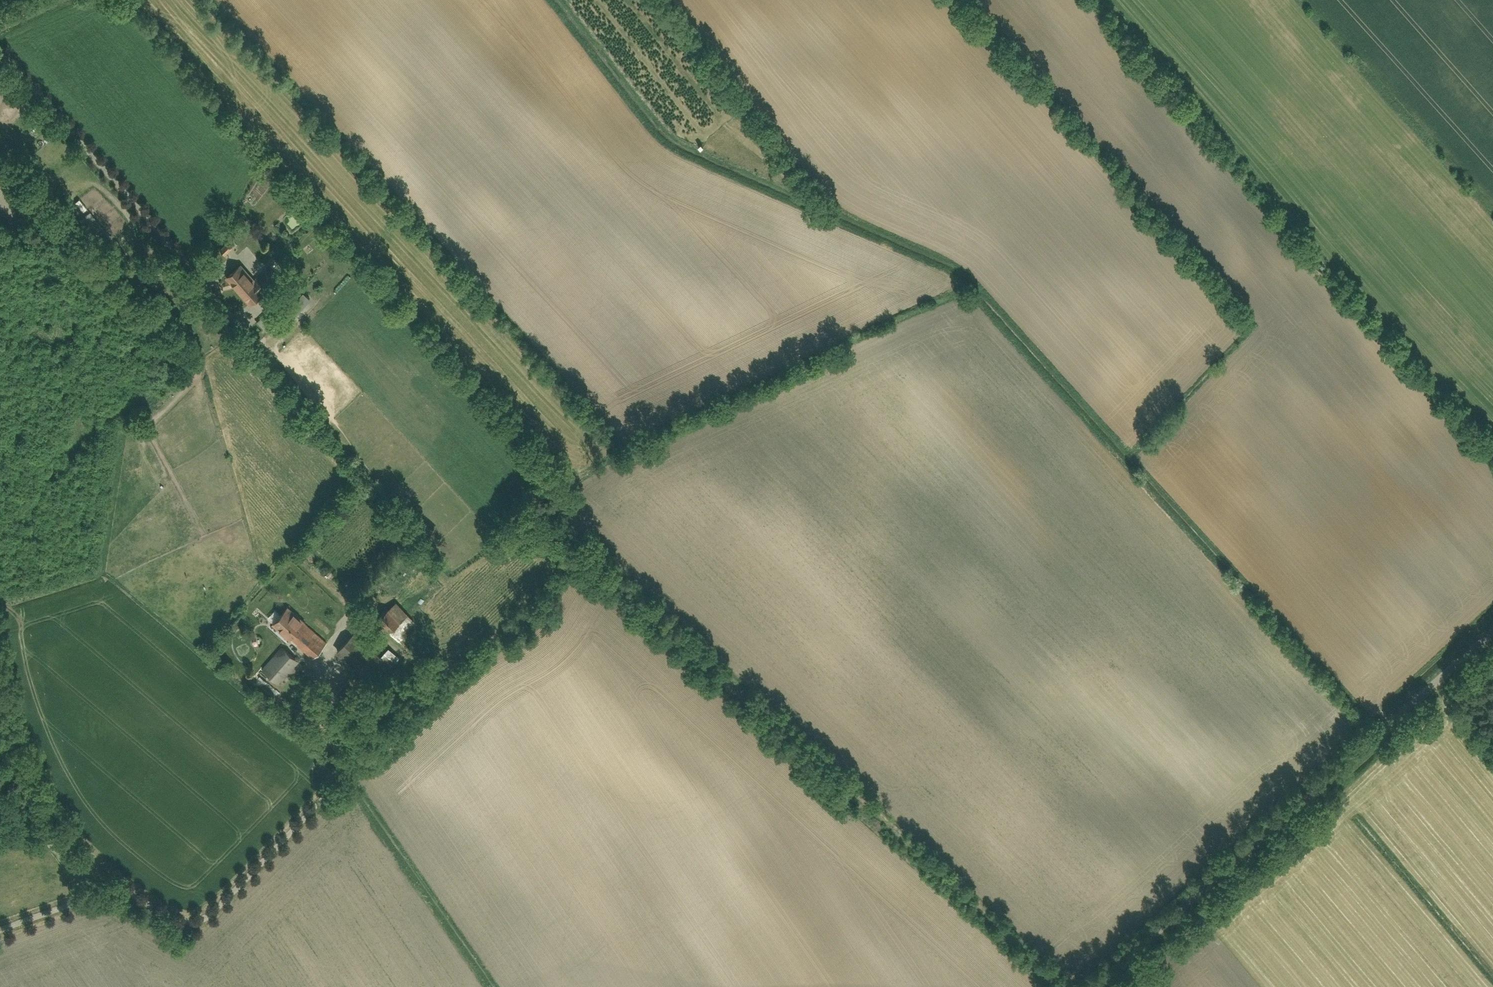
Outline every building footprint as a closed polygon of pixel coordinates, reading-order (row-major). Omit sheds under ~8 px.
[(89,233),(96,241),(106,233),(88,210),(74,220),(86,236),(89,233)] [(225,276),(250,304),(281,277),(270,265),(257,278),(242,261),(225,276)] [(285,314),(274,303),(257,321),(268,332),(285,314)] [(287,607),(272,625),(312,658),(327,641),(287,607)] [(389,607),(377,617),(403,647),(422,631),(408,614),(401,620),(389,607)] [(352,634),(338,650),(374,683),(388,667),(352,634)] [(284,646),(262,671),(280,687),(302,662),(284,646)] [(379,654),(391,665),(398,658),(386,646),(379,654)]
